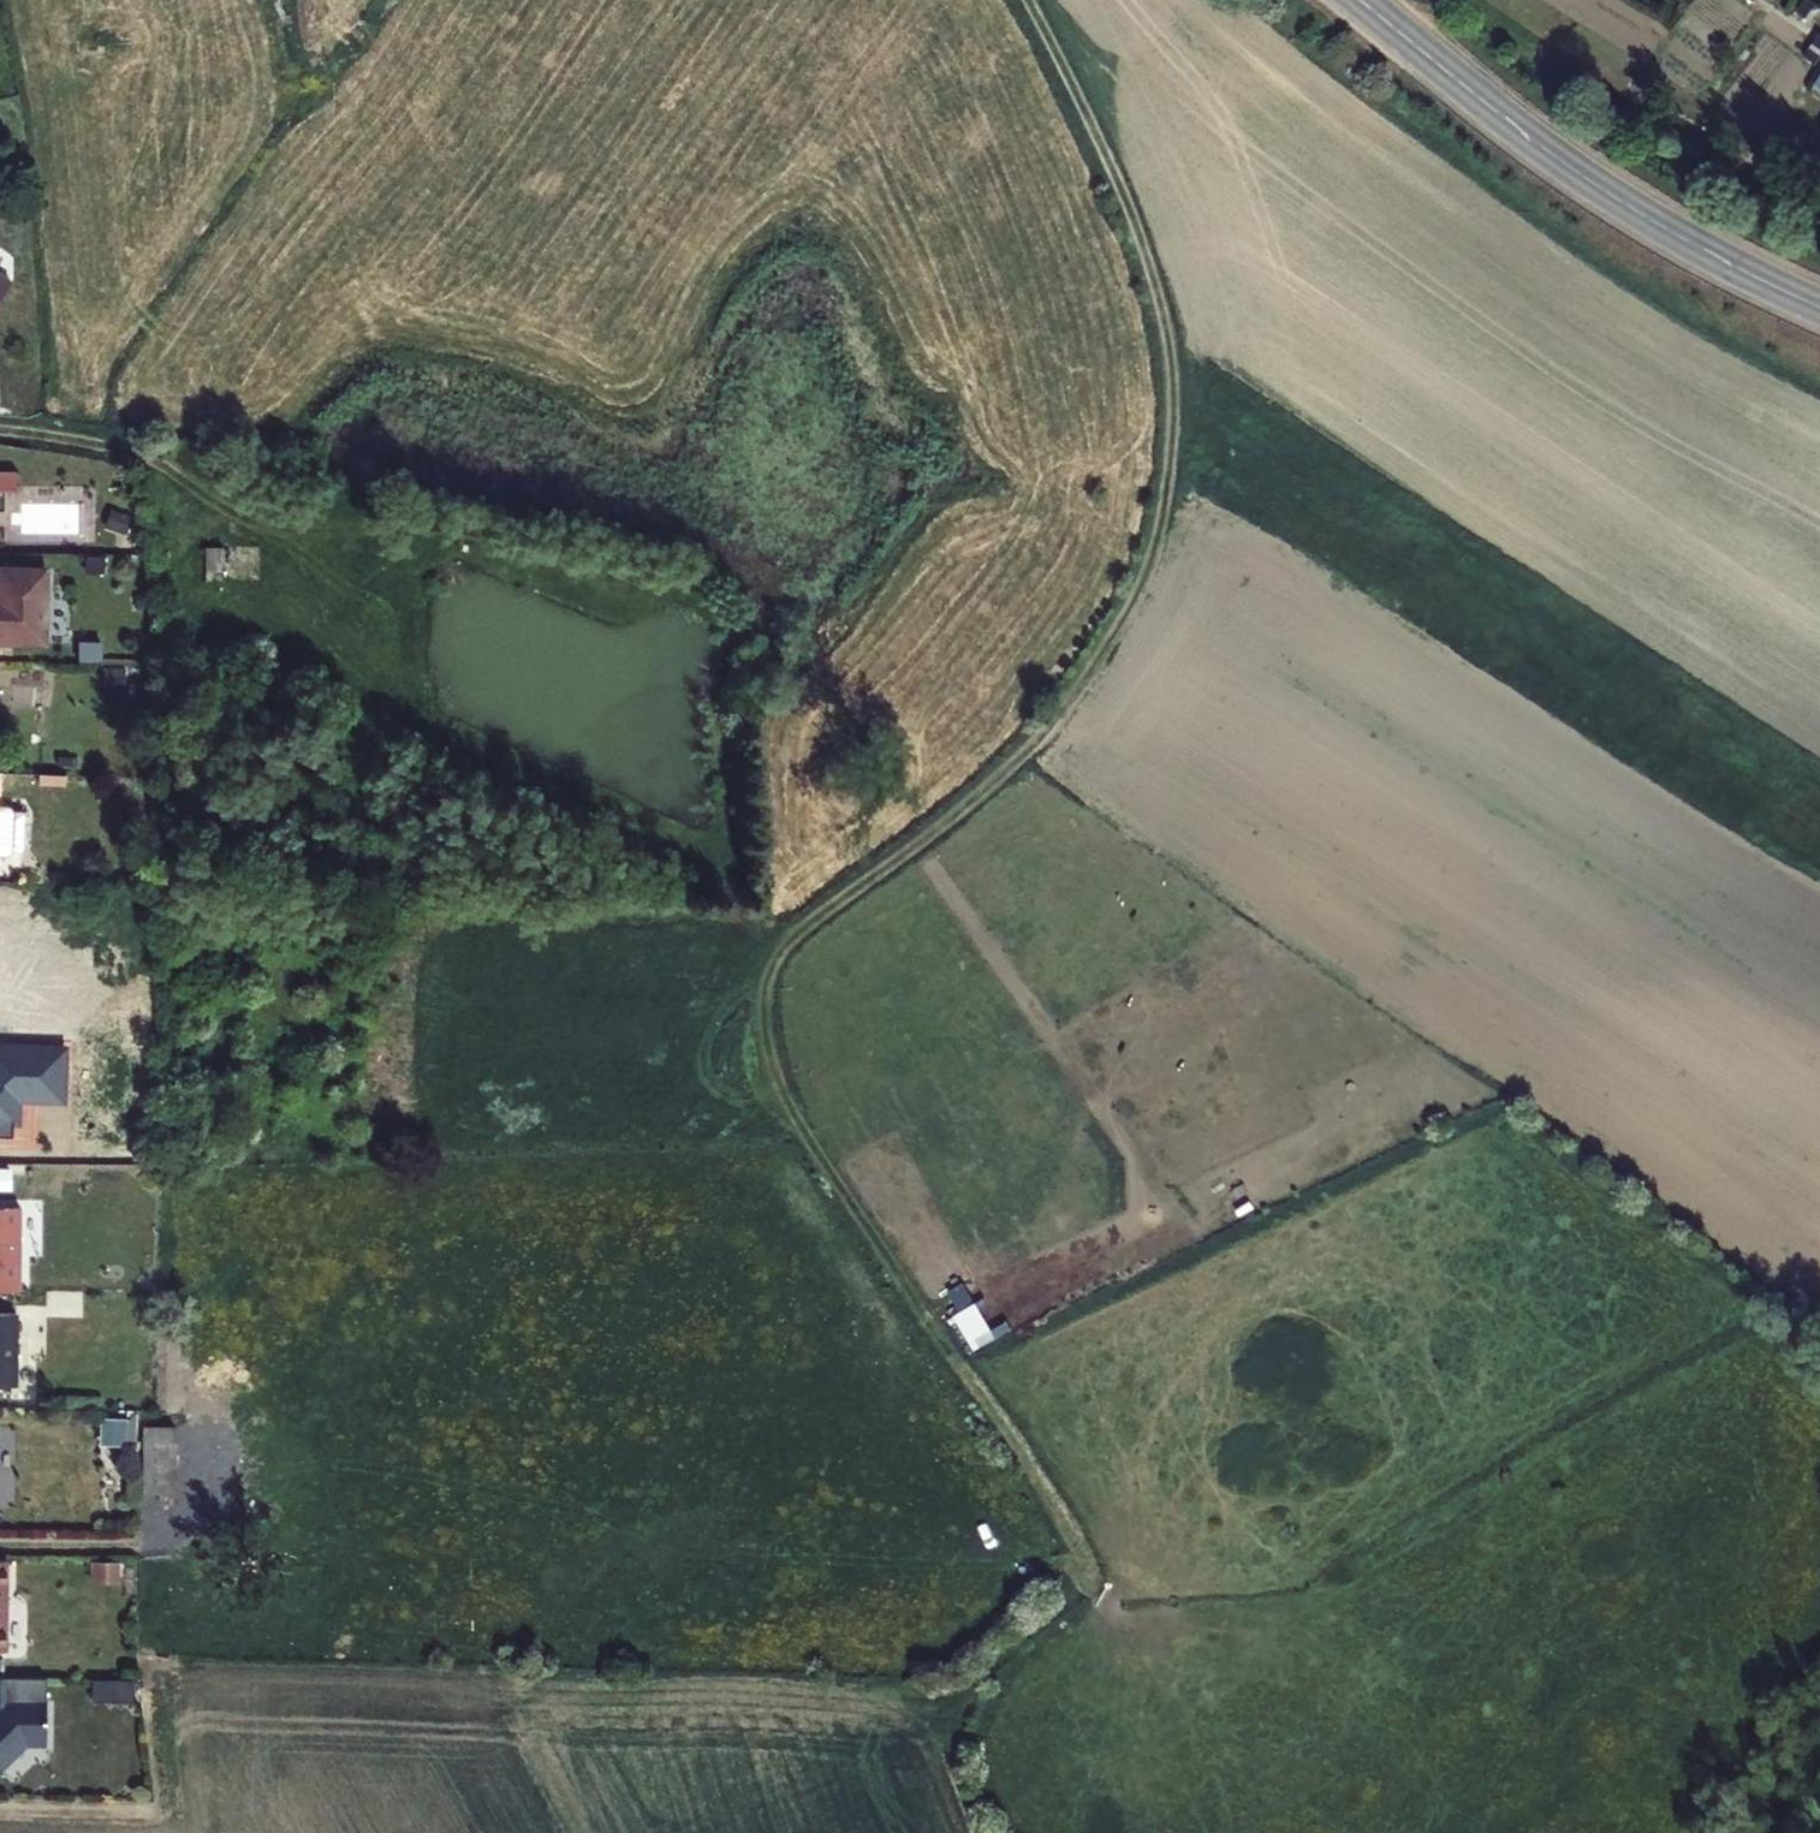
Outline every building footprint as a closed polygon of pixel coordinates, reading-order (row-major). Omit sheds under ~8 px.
[(257,560),(257,548),(205,549),(205,576),(228,576),(228,560),(257,560)] [(6,568),(5,591),(0,593),(0,642),(49,644),(51,570),(6,568)] [(20,1291),(21,1207),(0,1206),(0,1291),(20,1291)] [(16,1386),(17,1314),(0,1314),(0,1386),(16,1386)] [(98,1419),(99,1448),(137,1447),(136,1417),(98,1419)] [(176,1492),(176,1426),(144,1427),(143,1493),(160,1493),(160,1505),(174,1505),(173,1493),(176,1492)] [(89,1585),(119,1585),(119,1565),(90,1564),(89,1585)] [(25,1743),(46,1743),(47,1678),(0,1678),(0,1767),(25,1743)] [(92,1697),(133,1698),(133,1685),(93,1683),(92,1697)]
